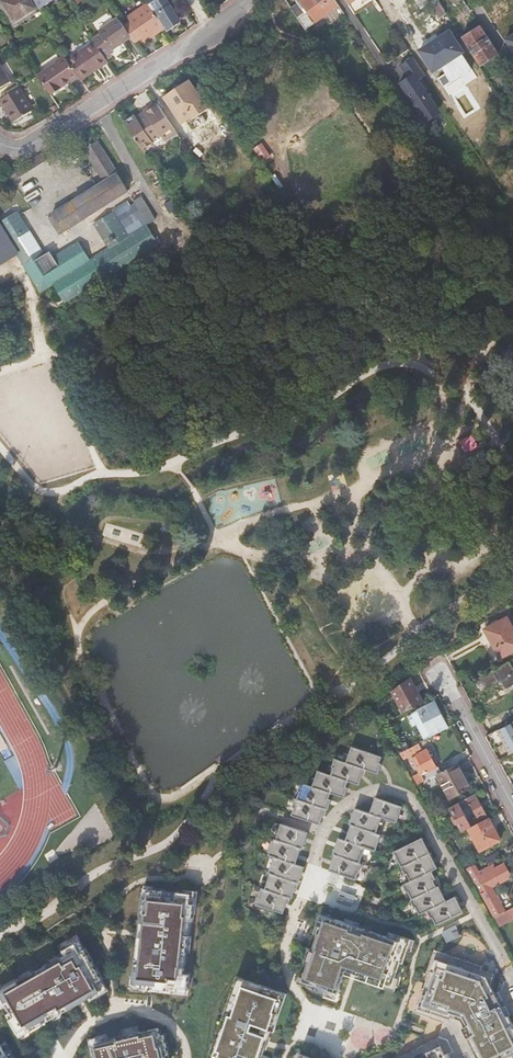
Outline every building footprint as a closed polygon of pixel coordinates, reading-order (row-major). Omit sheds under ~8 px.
[(2,2),(14,21),(34,8),(29,0),(5,0),(2,2)] [(39,10),(54,0),(33,0),(39,10)] [(147,2),(165,29),(167,31),(178,24),(175,21),(180,17),(175,9),(173,10),(171,6),(171,5),(171,4),(171,3),(170,2),(169,2),(168,2),(168,0),(146,0),(147,2)] [(324,16),(313,0),(301,0),(300,1),(310,14),(315,22),(324,16)] [(324,16),(338,5),(334,0),(313,0),(324,16)] [(431,2),(440,16),(446,12),(438,0),(434,0),(431,2)] [(297,3),(307,16),(310,14),(300,1),(297,3)] [(165,29),(147,2),(126,17),(129,21),(123,25),(132,38),(135,42),(141,38),(144,43),(165,29)] [(297,3),(290,9),(305,30),(313,24),(307,16),(297,3)] [(381,10),(390,24),(399,18),(390,4),(381,10)] [(101,33),(93,39),(94,41),(104,56),(132,38),(123,25),(117,16),(98,30),(101,33)] [(462,38),(480,66),(498,54),(480,26),(462,38)] [(433,71),(463,52),(450,32),(419,51),(433,71)] [(396,48),(400,55),(408,50),(402,40),(397,43),(399,46),(396,48)] [(67,60),(77,74),(79,77),(95,66),(97,69),(108,61),(104,56),(94,41),(67,60)] [(64,56),(37,76),(50,94),(77,74),(67,60),(64,56)] [(425,75),(412,57),(400,65),(408,77),(399,82),(410,98),(413,103),(423,118),(430,117),(434,115),(437,109),(418,80),(425,75)] [(10,80),(0,63),(0,86),(10,80)] [(208,109),(188,79),(180,85),(171,91),(163,97),(178,119),(185,121),(186,120),(190,117),(192,119),(200,114),(208,109)] [(0,99),(0,101),(13,121),(33,109),(19,87),(0,99)] [(156,103),(135,117),(137,120),(158,105),(156,103)] [(135,117),(125,124),(142,150),(152,142),(151,140),(160,134),(163,138),(175,131),(158,105),(137,120),(135,117)] [(102,177),(96,181),(109,200),(126,187),(91,136),(79,144),(102,177)] [(38,152),(28,159),(32,165),(42,158),(38,152)] [(32,165),(28,159),(11,169),(15,176),(32,165)] [(71,200),(84,217),(109,200),(96,181),(71,200)] [(60,208),(72,226),(84,217),(71,200),(60,208)] [(61,234),(72,226),(60,208),(48,216),(61,234)] [(119,267),(142,250),(130,231),(114,208),(102,217),(110,229),(104,233),(112,244),(106,248),(119,267)] [(21,256),(39,243),(18,213),(0,226),(0,227),(21,256)] [(110,229),(102,217),(96,221),(104,233),(110,229)] [(130,231),(142,250),(161,237),(148,219),(130,231)] [(83,292),(105,276),(93,258),(81,239),(69,248),(71,251),(65,255),(63,252),(57,256),(55,257),(53,254),(49,256),(47,254),(29,267),(44,288),(51,287),(57,283),(68,298),(80,289),(83,292)] [(29,267),(47,254),(39,243),(21,256),(29,267)] [(99,253),(112,272),(119,267),(106,248),(99,253)] [(93,258),(105,276),(112,272),(99,253),(93,258)] [(80,289),(68,298),(70,301),(83,292),(80,289)] [(485,631),(500,659),(512,652),(512,630),(507,618),(485,631)] [(476,680),(482,690),(498,682),(499,685),(503,683),(505,688),(512,684),(512,673),(508,663),(476,680)] [(421,703),(408,678),(390,692),(396,704),(401,714),(421,703)] [(433,702),(417,710),(431,736),(447,727),(433,702)] [(488,735),(485,737),(493,750),(505,744),(511,754),(512,753),(512,722),(488,735)] [(396,748),(399,754),(403,752),(409,749),(406,743),(396,748)] [(409,749),(403,752),(405,756),(405,757),(414,752),(412,747),(409,749)] [(381,758),(350,748),(348,756),(350,756),(347,765),(365,771),(373,774),(376,764),(378,765),(381,758)] [(426,750),(411,758),(415,766),(420,763),(425,773),(436,768),(426,750)] [(342,764),(335,762),(333,768),(334,768),(331,778),(348,783),(360,787),(365,771),(347,765),(342,764)] [(456,764),(437,774),(450,799),(471,788),(465,777),(464,778),(456,764)] [(331,778),(317,773),(316,780),(317,780),(314,789),(332,795),(341,798),(343,788),(346,789),(348,783),(331,778)] [(413,777),(417,785),(425,781),(420,773),(413,777)] [(310,788),(301,785),(299,792),(301,792),(298,801),(324,810),(327,800),(330,801),(332,795),(314,789),(310,788)] [(459,803),(450,807),(454,815),(452,816),(452,818),(453,820),(454,822),(455,823),(456,825),(457,825),(459,824),(463,832),(469,829),(472,827),(480,823),(489,818),(483,808),(477,811),(476,816),(477,818),(469,823),(461,808),(469,804),(474,806),(480,802),(476,794),(459,803)] [(389,803),(371,798),(366,814),(380,818),(393,822),(398,806),(389,803)] [(298,801),(296,801),(294,808),(296,809),(293,818),(322,827),(327,810),(324,810),(298,801)] [(366,814),(354,810),(349,826),(350,826),(375,834),(375,833),(380,819),(380,818),(366,814)] [(472,827),(469,829),(480,851),(501,840),(489,818),(480,823),(472,827)] [(309,835),(283,826),(282,827),(280,833),(277,842),(302,850),(304,851),(309,835)] [(375,834),(350,826),(345,842),(363,848),(372,850),(377,834),(375,834)] [(423,838),(395,852),(402,867),(430,854),(423,838)] [(345,842),(337,839),(332,855),(333,856),(358,864),(359,863),(360,857),(363,848),(345,842)] [(277,842),(276,842),(275,844),(272,856),(271,858),(277,860),(280,860),(297,866),(302,850),(277,842)] [(498,851),(485,858),(488,864),(501,857),(498,851)] [(430,854),(402,867),(405,873),(407,872),(411,881),(431,872),(437,869),(430,854)] [(358,864),(333,856),(328,872),(346,877),(355,880),(360,864),(358,864)] [(297,866),(280,860),(275,876),(299,884),(301,885),(306,869),(297,866)] [(465,869),(493,918),(504,912),(491,888),(511,878),(504,864),(492,870),(490,867),(478,873),(473,865),(465,869)] [(411,881),(403,885),(406,891),(408,891),(412,899),(436,888),(431,879),(434,878),(431,872),(411,881)] [(275,876),(273,876),(270,885),(269,890),(268,892),(291,899),(294,900),(299,884),(275,876)] [(441,885),(437,877),(434,878),(431,879),(436,888),(438,887),(441,885)] [(346,883),(346,887),(339,887),(338,895),(342,895),(342,906),(361,907),(362,884),(346,883)] [(412,899),(410,900),(413,907),(415,906),(419,914),(427,911),(445,902),(438,887),(436,888),(412,899)] [(149,892),(154,893),(155,890),(146,889),(145,902),(148,902),(149,892)] [(268,892),(265,891),(260,907),(269,910),(286,915),(291,899),(268,892)] [(189,934),(190,925),(190,924),(194,925),(196,907),(192,907),(194,897),(182,895),(178,895),(177,900),(163,898),(163,893),(154,893),(149,892),(148,902),(145,902),(143,918),(146,919),(145,925),(144,933),(140,932),(140,934),(137,958),(143,959),(142,971),(135,970),(134,978),(133,989),(187,995),(189,976),(185,975),(186,964),(187,958),(181,958),(183,943),(188,944),(189,938),(189,934)] [(192,907),(196,907),(197,894),(182,893),(182,895),(194,897),(192,907)] [(445,902),(427,911),(430,917),(431,916),(435,925),(462,912),(454,897),(445,902)] [(498,926),(512,918),(512,915),(509,909),(504,912),(493,918),(498,926)] [(322,914),(319,925),(316,934),(315,938),(318,939),(320,934),(323,925),(324,919),(336,923),(338,919),(322,914)] [(348,918),(347,922),(355,925),(354,929),(364,932),(365,927),(361,926),(361,925),(362,922),(348,918)] [(385,934),(365,927),(364,932),(354,929),(355,925),(347,922),(338,919),(336,923),(324,919),(323,925),(320,934),(318,939),(316,948),(315,950),(316,951),(313,963),(311,963),(310,965),(306,979),(305,982),(312,984),(311,987),(338,996),(346,969),(347,966),(369,973),(368,976),(386,982),(395,985),(398,978),(403,960),(406,961),(412,941),(398,936),(398,938),(385,934)] [(187,958),(186,964),(190,964),(193,939),(189,938),(188,944),(183,943),(181,958),(187,958)] [(78,944),(82,952),(86,950),(80,939),(68,946),(70,948),(78,944)] [(17,1034),(26,1029),(28,1031),(41,1024),(39,1021),(52,1014),(53,1017),(77,1004),(74,999),(84,993),(87,998),(88,1000),(104,991),(82,952),(78,944),(70,948),(56,956),(58,961),(43,969),(45,972),(36,977),(34,974),(19,983),(17,979),(2,987),(0,988),(0,1004),(2,1008),(6,1006),(13,1019),(10,1021),(17,1034)] [(306,964),(310,965),(311,963),(313,963),(316,951),(315,950),(316,948),(312,946),(306,964)] [(58,961),(56,956),(17,979),(19,983),(34,974),(36,977),(45,972),(43,969),(58,961)] [(143,959),(137,958),(136,958),(135,970),(142,971),(143,959)] [(422,1016),(444,1023),(451,1019),(463,1023),(470,1038),(470,1041),(468,1044),(465,1046),(440,1057),(512,1057),(512,1041),(500,1014),(503,1013),(494,995),(488,997),(485,990),(488,979),(468,972),(467,975),(458,972),(459,969),(438,963),(422,1016)] [(346,969),(368,976),(369,973),(347,966),(346,969)] [(301,984),(311,987),(312,984),(305,982),(306,979),(303,978),(301,984)] [(402,979),(398,978),(395,985),(386,982),(385,986),(398,990),(402,979)] [(237,980),(221,1032),(225,1033),(238,993),(242,994),(245,986),(280,997),(277,1006),(281,1007),(272,1033),(275,1034),(287,995),(237,980)] [(245,986),(242,994),(238,993),(225,1033),(221,1032),(219,1031),(214,1049),(215,1049),(218,1050),(215,1057),(262,1057),(268,1039),(251,1034),(253,1027),(272,1033),(281,1007),(277,1006),(280,997),(245,986)] [(74,999),(77,1004),(87,998),(84,993),(74,999)] [(6,1006),(2,1008),(10,1021),(13,1019),(6,1006)] [(39,1021),(41,1024),(53,1017),(52,1014),(39,1021)] [(272,1033),(253,1027),(251,1034),(268,1039),(262,1057),(264,1057),(272,1033)] [(159,1029),(141,1033),(140,1034),(140,1036),(128,1039),(127,1037),(126,1037),(106,1042),(96,1044),(99,1056),(94,1057),(170,1057),(165,1036),(161,1036),(159,1029)] [(140,1034),(141,1033),(141,1029),(125,1033),(126,1037),(127,1037),(128,1039),(140,1036),(140,1034)] [(96,1044),(106,1042),(105,1038),(91,1041),(94,1057),(99,1056),(96,1044)] [(430,1047),(406,1057),(436,1057),(430,1047)]
